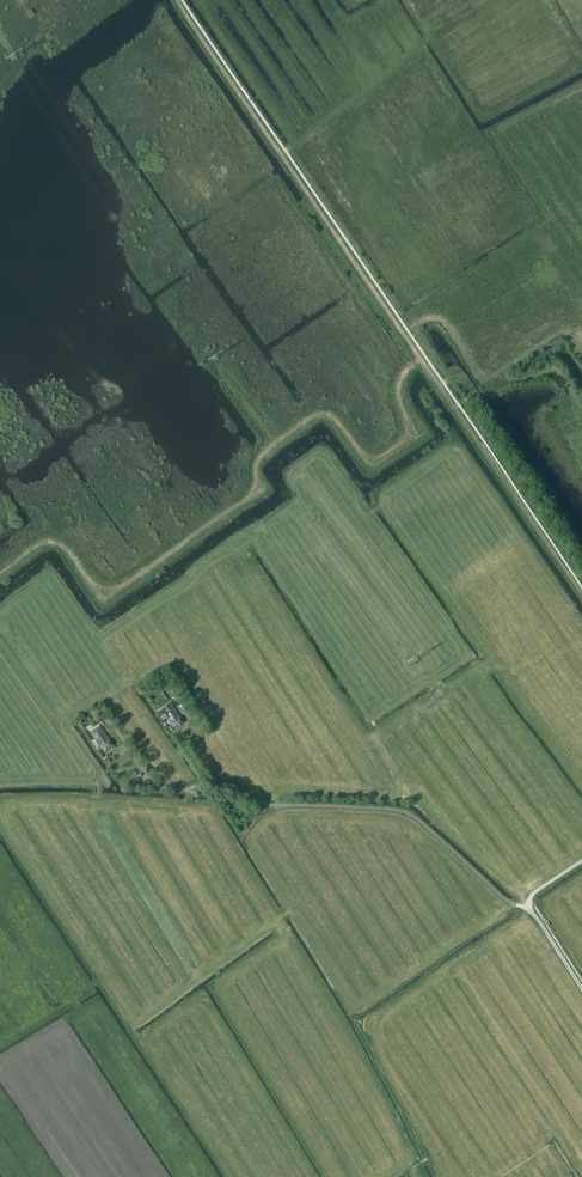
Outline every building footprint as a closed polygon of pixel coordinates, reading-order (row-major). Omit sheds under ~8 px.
[(175,699),(178,704),(185,699),(182,695),(175,699)] [(169,727),(172,731),(174,730),(173,727),(174,726),(176,729),(184,723),(171,703),(162,710),(171,724),(172,726),(169,727)] [(103,748),(105,751),(113,745),(100,725),(90,732),(100,746),(98,748),(100,751),(103,748)]
